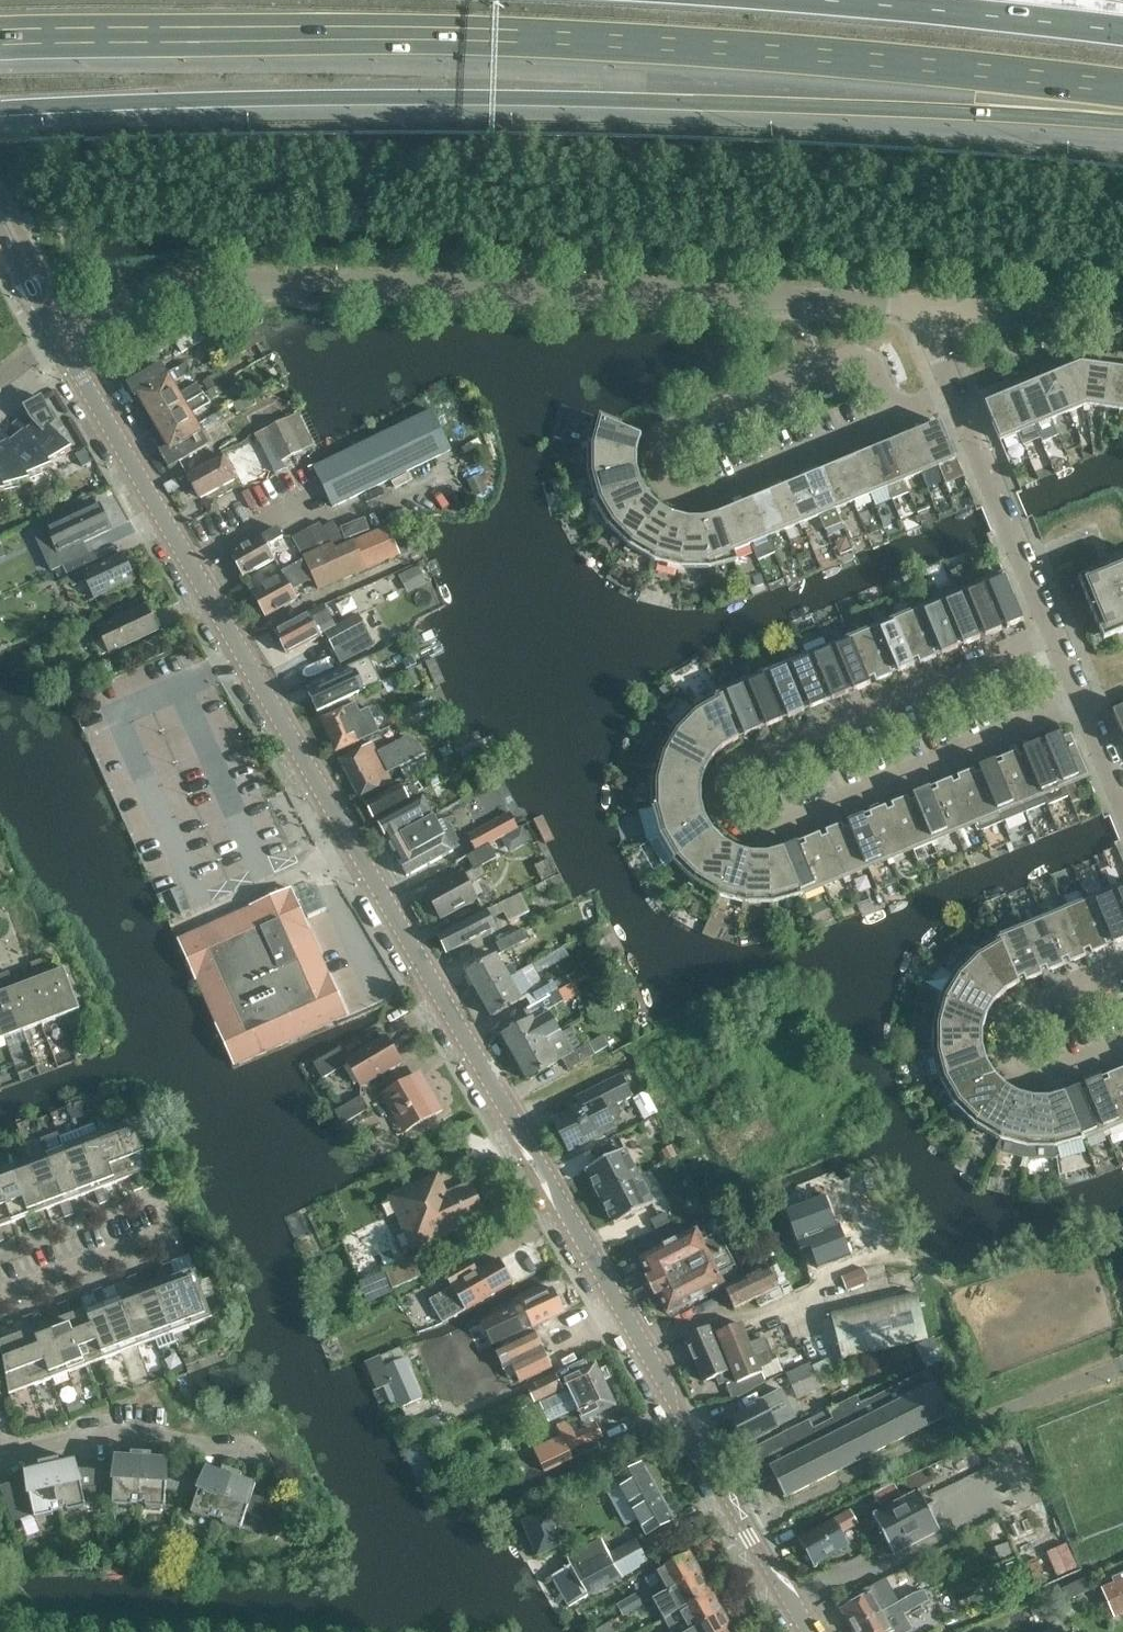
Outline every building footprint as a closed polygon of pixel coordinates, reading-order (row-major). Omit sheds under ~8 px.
[(188,345),(185,337),(174,342),(177,349),(188,345)] [(174,386),(173,384),(192,373),(186,363),(167,374),(162,366),(123,388),(135,408),(174,386)] [(1086,406),(1081,365),(1054,376),(1070,413),(1086,406)] [(1105,408),(1110,369),(1081,365),(1086,406),(1087,405),(1105,408)] [(1110,369),(1105,408),(1122,410),(1122,371),(1110,369)] [(1070,413),(1054,376),(1037,383),(1052,420),(1070,413)] [(1052,420),(1037,383),(1020,390),(1036,427),(1052,420)] [(185,405),(207,392),(204,389),(197,393),(194,386),(179,395),(174,386),(135,408),(143,422),(151,417),(155,423),(185,405)] [(1036,427),(1020,390),(1003,397),(1019,434),(1036,427)] [(197,425),(191,415),(207,406),(203,399),(209,396),(207,392),(185,405),(155,423),(158,429),(150,434),(158,447),(197,425)] [(1019,434),(1003,397),(985,405),(1000,441),(1019,434)] [(35,425),(28,431),(26,434),(49,464),(72,451),(65,444),(69,441),(58,430),(55,433),(50,429),(56,423),(42,398),(24,407),(32,421),(35,425)] [(333,508),(452,450),(433,411),(314,468),(333,508)] [(298,445),(295,438),(306,433),(298,415),(256,436),(258,441),(260,441),(276,473),(286,469),(279,455),(298,445)] [(624,429),(606,422),(596,418),(595,419),(588,446),(638,453),(642,437),(624,429)] [(26,434),(28,431),(19,421),(12,427),(21,436),(11,443),(8,444),(29,481),(44,475),(42,472),(52,468),(49,464),(26,434)] [(170,468),(216,441),(204,422),(197,426),(197,425),(158,447),(170,468)] [(934,431),(943,428),(941,423),(932,427),(934,431)] [(957,459),(943,428),(934,431),(932,427),(923,430),(939,467),(957,459)] [(939,467),(923,430),(906,437),(922,474),(939,467)] [(11,443),(3,431),(0,433),(0,441),(3,446),(0,447),(0,478),(5,492),(21,488),(20,484),(30,482),(29,481),(8,444),(11,443)] [(922,474),(906,437),(889,444),(905,481),(922,474)] [(905,481),(889,444),(872,452),(887,488),(893,500),(910,493),(905,481)] [(638,468),(638,453),(588,446),(588,475),(638,468)] [(887,488),(872,452),(855,459),(871,495),(887,488)] [(236,480),(224,456),(188,475),(201,499),(236,480)] [(871,495),(855,459),(838,466),(854,502),(871,495)] [(854,502),(838,466),(821,473),(836,509),(854,502)] [(596,502),(642,483),(640,479),(639,476),(638,472),(638,468),(588,475),(596,502)] [(836,509),(821,473),(804,480),(819,516),(836,509)] [(819,516),(804,480),(787,487),(802,523),(819,516)] [(610,527),(649,497),(647,493),(645,490),(643,487),(642,483),(596,502),(610,527)] [(802,523),(787,487),(770,494),(786,530),(802,523)] [(786,530),(770,494),(753,501),(768,537),(786,530)] [(630,547),(660,508),(657,505),(655,502),(652,500),(649,497),(610,527),(630,547)] [(768,537),(753,501),(736,508),(751,544),(768,537)] [(84,543),(112,530),(100,505),(60,523),(71,547),(57,554),(64,567),(89,555),(84,543)] [(654,561),(674,515),(668,513),(663,510),(660,508),(630,547),(654,561)] [(751,544),(736,508),(719,515),(734,552),(735,551),(751,544)] [(682,569),(689,519),(674,515),(654,561),(682,569)] [(734,552),(719,515),(704,519),(710,569),(739,561),(735,551),(734,552)] [(366,516),(341,526),(347,540),(372,529),(366,516)] [(710,569),(704,519),(689,519),(682,569),(710,569)] [(275,559),(268,547),(283,538),(278,529),(263,538),(262,537),(232,554),(245,577),(275,559)] [(394,558),(382,532),(356,543),(368,570),(394,558)] [(292,589),(315,578),(322,591),(368,570),(356,543),(355,540),(336,549),(333,543),(304,556),(304,558),(282,571),(285,576),(254,594),(267,617),(298,599),(292,589)] [(135,580),(123,554),(95,567),(89,555),(64,567),(70,580),(84,573),(95,598),(135,580)] [(1109,567),(1090,575),(1089,575),(1087,576),(1091,584),(1082,588),(1083,589),(1084,592),(1099,627),(1100,630),(1100,632),(1109,628),(1113,637),(1117,635),(1122,632),(1122,561),(1109,567)] [(410,591),(426,583),(417,567),(402,576),(410,591)] [(1024,622),(1005,575),(982,585),(1001,631),(1024,622)] [(1091,584),(1087,576),(1079,579),(1082,588),(1091,584)] [(1001,631),(982,585),(960,594),(979,640),(1001,631)] [(979,640),(960,594),(938,603),(957,649),(979,640)] [(957,649),(938,603),(916,612),(935,658),(957,649)] [(321,637),(326,634),(341,664),(361,653),(355,641),(369,633),(359,616),(336,628),(325,606),(276,631),(288,655),(321,638),(321,637)] [(102,657),(159,630),(147,607),(98,630),(104,642),(96,645),(102,657)] [(935,658),(916,612),(894,621),(913,667),(935,658)] [(913,667),(894,621),(872,630),(891,677),(913,667)] [(1104,640),(1113,637),(1109,628),(1100,632),(1104,640)] [(891,677),(872,630),(850,639),(869,686),(891,677)] [(869,686),(850,639),(828,649),(847,695),(869,686)] [(847,695),(828,649),(806,658),(825,704),(847,695)] [(381,683),(381,682),(370,658),(317,680),(321,688),(309,694),(318,713),(381,683)] [(406,670),(415,666),(410,658),(402,662),(406,670)] [(825,704),(806,658),(784,667),(803,713),(825,704)] [(803,713),(784,667),(762,676),(781,722),(803,713)] [(423,683),(416,668),(400,676),(407,691),(423,683)] [(402,688),(396,675),(384,681),(390,694),(402,688)] [(781,722),(762,676),(740,685),(760,731),(781,722)] [(760,731),(740,685),(718,694),(738,740),(739,740),(760,731)] [(738,740),(718,694),(717,695),(694,708),(693,708),(724,748),(738,740)] [(372,737),(356,703),(321,719),(336,753),(372,737)] [(724,748),(693,708),(673,728),(713,759),(714,759),(724,748)] [(1113,713),(1122,737),(1122,709),(1113,713)] [(713,759),(673,728),(659,753),(706,772),(713,759)] [(1088,777),(1071,736),(1063,739),(1061,734),(1046,740),(1065,787),(1088,777)] [(350,780),(414,745),(409,736),(378,752),(373,742),(340,760),(350,780)] [(1065,787),(1046,740),(1024,749),(1043,796),(1065,787)] [(388,773),(426,753),(420,742),(414,745),(350,780),(360,800),(393,783),(388,773)] [(1043,796),(1024,749),(1002,759),(1022,805),(1043,796)] [(706,772),(659,753),(652,781),(702,787),(706,772)] [(1022,805),(1002,759),(980,768),(1000,814),(1022,805)] [(1000,814),(980,768),(959,777),(978,823),(1000,814)] [(978,823),(959,777),(936,786),(955,832),(978,823)] [(451,792),(446,782),(445,780),(440,783),(433,787),(439,798),(451,792)] [(702,803),(702,787),(652,781),(652,809),(702,803)] [(375,819),(410,801),(401,784),(366,802),(375,819)] [(955,832),(936,786),(914,795),(934,841),(955,832)] [(934,841),(914,795),(893,804),(912,850),(934,841)] [(388,842),(434,816),(424,798),(410,805),(410,804),(377,823),(388,842)] [(659,837),(706,817),(702,803),(652,809),(659,837)] [(912,850),(893,804),(871,813),(890,859),(912,850)] [(500,839),(519,828),(511,812),(468,835),(477,852),(490,844),(500,839)] [(890,859),(871,813),(849,822),(868,868),(890,859)] [(453,851),(451,846),(460,841),(450,823),(441,828),(434,816),(388,842),(407,877),(453,851)] [(673,862),(713,831),(706,817),(659,837),(673,862)] [(868,868),(849,822),(827,831),(846,878),(868,868)] [(694,882),(724,842),(713,831),(673,862),(694,882)] [(846,878),(827,831),(805,840),(824,887),(846,878)] [(824,887),(805,840),(783,849),(802,896),(824,887)] [(718,896),(738,849),(724,842),(694,882),(718,896)] [(470,886),(488,876),(482,866),(497,858),(490,844),(477,852),(467,857),(474,869),(464,875),(463,873),(426,893),(429,898),(427,902),(433,914),(438,914),(441,919),(478,899),(470,886)] [(746,903),(752,853),(738,849),(718,896),(719,896),(746,903)] [(802,896),(783,849),(768,853),(775,904),(799,897),(802,896)] [(775,904),(768,853),(752,853),(746,903),(775,904)] [(1110,893),(1122,925),(1122,887),(1110,893)] [(348,1015),(292,889),(179,939),(235,1065),(348,1015)] [(1110,893),(1088,902),(1107,948),(1122,941),(1122,925),(1110,893)] [(497,928),(492,919),(505,912),(510,922),(530,912),(520,894),(439,936),(448,953),(497,928)] [(1107,948),(1088,902),(1066,911),(1085,957),(1107,948)] [(1085,957),(1066,911),(1044,920),(1063,966),(1085,957)] [(1063,966),(1044,920),(1022,929),(1041,975),(1063,966)] [(1041,975),(1022,929),(1019,921),(997,930),(1000,938),(1019,985),(1020,984),(1041,975)] [(501,954),(529,940),(523,930),(496,944),(501,954)] [(1019,985),(1000,938),(975,953),(1006,992),(1019,985)] [(540,969),(569,954),(565,947),(536,961),(540,969)] [(619,955),(616,949),(608,953),(612,960),(619,955)] [(1006,992),(975,953),(955,973),(995,1003),(997,1000),(1000,997),(1003,995),(1006,992)] [(479,995),(517,973),(512,964),(504,969),(497,956),(466,973),(479,995)] [(50,967),(47,958),(39,961),(42,969),(50,967)] [(42,969),(39,961),(31,964),(34,972),(42,969)] [(80,1010),(65,970),(45,977),(60,1018),(80,1010)] [(13,980),(10,972),(2,975),(5,983),(13,980)] [(522,999),(515,986),(523,982),(517,973),(479,995),(492,1017),(522,999)] [(995,1003),(955,973),(941,997),(987,1016),(989,1013),(990,1010),(993,1006),(995,1003)] [(60,1018),(45,977),(27,984),(42,1025),(60,1018)] [(531,1006),(569,985),(565,977),(554,983),(553,981),(526,996),(531,1006)] [(42,1025),(27,984),(8,991),(23,1032),(42,1025)] [(564,1001),(563,999),(574,993),(569,985),(531,1006),(537,1017),(564,1001)] [(8,991),(0,995),(0,1026),(5,1039),(23,1032),(8,991)] [(987,1016),(941,997),(933,1025),(983,1031),(984,1028),(985,1024),(986,1020),(987,1016)] [(515,1058),(554,1036),(548,1026),(540,1031),(533,1018),(502,1036),(515,1058)] [(983,1035),(983,1031),(933,1025),(933,1053),(983,1047),(983,1043),(983,1039),(983,1035)] [(562,1060),(566,1057),(554,1036),(515,1058),(527,1080),(562,1060)] [(594,1053),(609,1045),(604,1036),(566,1057),(562,1060),(568,1069),(595,1054),(594,1053)] [(401,1063),(386,1037),(347,1060),(341,1048),(314,1064),(323,1079),(338,1070),(349,1064),(361,1086),(401,1063)] [(941,1081),(987,1062),(983,1047),(933,1053),(941,1081)] [(955,1106),(995,1075),(987,1062),(941,1081),(955,1106)] [(361,1086),(349,1064),(338,1070),(351,1092),(361,1086)] [(1108,1076),(1122,1111),(1122,1070),(1108,1076)] [(616,1127),(608,1110),(632,1098),(621,1075),(576,1097),(581,1107),(553,1121),(568,1151),(616,1127)] [(975,1126),(1006,1086),(995,1075),(955,1106),(975,1126)] [(1108,1076),(1087,1085),(1106,1131),(1122,1124),(1122,1111),(1108,1076)] [(443,1111),(423,1077),(408,1086),(407,1090),(403,1093),(399,1085),(382,1094),(395,1116),(400,1113),(410,1130),(443,1111)] [(1106,1131),(1087,1085),(1064,1094),(1083,1140),(1106,1131)] [(1000,1140),(1019,1094),(1006,1086),(975,1126),(1000,1140)] [(1027,1148),(1034,1098),(1019,1094),(1000,1140),(997,1148),(1026,1156),(1027,1148)] [(1083,1140),(1064,1094),(1049,1098),(1056,1148),(1082,1141),(1083,1140)] [(343,1125),(369,1109),(362,1096),(335,1112),(343,1125)] [(1056,1148),(1049,1098),(1034,1098),(1027,1148),(1026,1156),(1056,1156),(1056,1148)] [(156,1168),(138,1120),(115,1128),(134,1177),(138,1175),(156,1168)] [(134,1177),(115,1128),(98,1135),(117,1183),(129,1178),(134,1177)] [(117,1183),(98,1135),(81,1141),(99,1190),(104,1188),(117,1183)] [(619,1151),(613,1138),(580,1152),(585,1166),(619,1151)] [(99,1190),(81,1141),(64,1148),(82,1196),(95,1191),(99,1190)] [(82,1196),(64,1148),(46,1154),(65,1203),(69,1201),(82,1196)] [(586,1170),(600,1197),(639,1177),(625,1150),(586,1170)] [(65,1203),(46,1154),(29,1161),(47,1209),(61,1204),(65,1203)] [(47,1209),(29,1161),(11,1167),(30,1216),(34,1214),(47,1209)] [(11,1167),(0,1172),(0,1190),(12,1223),(25,1218),(30,1216),(11,1167)] [(141,1182),(138,1175),(134,1177),(129,1178),(132,1185),(141,1182)] [(486,1217),(471,1183),(447,1193),(439,1175),(389,1197),(413,1250),(486,1217)] [(653,1204),(639,1177),(600,1197),(615,1225),(653,1204)] [(143,1188),(141,1182),(132,1185),(135,1192),(143,1188)] [(106,1195),(104,1188),(99,1190),(95,1191),(98,1198),(106,1195)] [(0,1190),(0,1227),(12,1223),(0,1190)] [(109,1201),(106,1195),(98,1198),(100,1205),(109,1201)] [(72,1208),(69,1201),(65,1203),(61,1204),(63,1211),(72,1208)] [(74,1214),(72,1208),(63,1211),(66,1218),(74,1214)] [(37,1221),(34,1214),(30,1216),(25,1218),(28,1224),(37,1221)] [(39,1228),(37,1221),(28,1224),(30,1231),(39,1228)] [(651,1289),(727,1250),(719,1233),(709,1238),(705,1231),(698,1235),(697,1231),(640,1259),(650,1278),(646,1280),(651,1289)] [(668,1315),(741,1277),(727,1250),(651,1289),(655,1297),(658,1296),(668,1315)] [(423,1277),(413,1256),(385,1269),(394,1290),(423,1277)] [(466,1310),(513,1283),(500,1260),(452,1287),(466,1310)] [(174,1269),(171,1262),(162,1266),(165,1272),(174,1269)] [(869,1282),(863,1268),(842,1277),(847,1291),(869,1282)] [(176,1276),(174,1269),(165,1272),(168,1279),(172,1277),(176,1276)] [(212,1318),(195,1272),(194,1269),(176,1276),(172,1277),(190,1326),(212,1318)] [(793,1293),(786,1279),(776,1284),(769,1270),(725,1290),(734,1310),(756,1300),(760,1308),(782,1297),(793,1293)] [(139,1282),(137,1275),(128,1279),(131,1285),(139,1282)] [(172,1277),(168,1279),(155,1284),(173,1333),(190,1326),(172,1277)] [(142,1289),(139,1282),(131,1285),(133,1292),(137,1290),(142,1289)] [(155,1284),(142,1289),(137,1290),(156,1339),(173,1333),(155,1284)] [(105,1295),(102,1289),(94,1292),(96,1298),(105,1295)] [(501,1333),(517,1326),(515,1322),(527,1316),(532,1328),(565,1313),(563,1310),(565,1307),(562,1301),(559,1300),(554,1289),(521,1304),(520,1301),(507,1307),(510,1314),(495,1321),(492,1313),(450,1333),(455,1343),(424,1358),(431,1373),(493,1344),(491,1341),(502,1336),(501,1333)] [(137,1290),(133,1292),(120,1297),(139,1346),(156,1339),(137,1290)] [(928,1340),(917,1294),(831,1315),(843,1360),(928,1340)] [(107,1302),(105,1295),(96,1298),(99,1305),(103,1304),(107,1302)] [(120,1297),(107,1302),(103,1304),(121,1352),(139,1346),(120,1297)] [(70,1309),(67,1302),(58,1305),(61,1312),(70,1309)] [(103,1304),(99,1305),(85,1310),(104,1359),(121,1352),(103,1304)] [(72,1315),(70,1309),(61,1312),(63,1318),(68,1317),(72,1315)] [(85,1310),(72,1315),(68,1317),(86,1366),(104,1359),(85,1310)] [(35,1322),(33,1315),(24,1318),(27,1325),(35,1322)] [(68,1317),(63,1318),(51,1323),(69,1372),(86,1366),(68,1317)] [(38,1328),(35,1322),(27,1325),(29,1331),(34,1330),(38,1328)] [(51,1323),(38,1328),(34,1330),(52,1379),(69,1372),(51,1323)] [(759,1367),(753,1352),(758,1350),(755,1343),(750,1345),(741,1324),(716,1335),(742,1395),(775,1379),(768,1364),(759,1367)] [(730,1377),(710,1329),(686,1339),(704,1382),(716,1377),(719,1382),(730,1377)] [(34,1330),(29,1331),(16,1336),(35,1385),(52,1379),(34,1330)] [(552,1368),(535,1332),(507,1346),(502,1336),(491,1341),(493,1344),(431,1373),(434,1380),(465,1365),(481,1400),(520,1383),(552,1368)] [(3,1341),(0,1342),(0,1350),(4,1360),(10,1394),(35,1385),(16,1336),(3,1341)] [(945,1360),(934,1338),(915,1347),(927,1370),(945,1360)] [(422,1399),(403,1359),(392,1365),(387,1355),(366,1365),(377,1389),(390,1383),(402,1408),(422,1399)] [(606,1384),(596,1363),(588,1367),(585,1360),(535,1383),(538,1389),(530,1392),(535,1403),(564,1389),(565,1392),(561,1394),(564,1400),(571,1396),(573,1400),(606,1384)] [(822,1388),(818,1379),(811,1363),(787,1374),(797,1399),(822,1388)] [(785,1499),(950,1415),(928,1371),(861,1405),(857,1397),(829,1411),(833,1419),(813,1429),(809,1420),(745,1454),(760,1484),(774,1477),(785,1499)] [(616,1406),(606,1384),(573,1400),(574,1402),(567,1406),(569,1412),(577,1408),(583,1421),(589,1418),(616,1406)] [(778,1427),(771,1412),(784,1405),(777,1392),(754,1404),(755,1406),(731,1419),(744,1444),(778,1427)] [(569,1412),(567,1406),(574,1402),(573,1400),(571,1396),(564,1400),(561,1394),(541,1404),(549,1421),(569,1412)] [(598,1440),(603,1437),(597,1423),(593,1425),(589,1418),(583,1421),(572,1427),(569,1421),(558,1426),(561,1434),(554,1437),(563,1456),(570,1453),(573,1459),(601,1447),(598,1440)] [(406,1448),(417,1478),(433,1473),(423,1442),(406,1448)] [(139,1504),(142,1454),(133,1453),(132,1454),(132,1459),(116,1458),(115,1468),(109,1468),(108,1464),(95,1465),(98,1488),(114,1487),(113,1504),(113,1505),(114,1505),(131,1506),(132,1506),(132,1505),(132,1504),(139,1504)] [(182,1493),(185,1470),(174,1468),(174,1472),(167,1470),(168,1461),(152,1460),(152,1456),(152,1455),(142,1454),(139,1504),(146,1505),(146,1506),(146,1507),(147,1507),(164,1508),(165,1508),(166,1490),(182,1493)] [(98,1488),(95,1465),(84,1466),(84,1470),(78,1471),(76,1461),(61,1465),(60,1460),(59,1460),(49,1462),(60,1511),(67,1509),(67,1511),(68,1511),(85,1508),(86,1507),(82,1490),(98,1488)] [(60,1511),(49,1462),(40,1464),(39,1465),(41,1469),(25,1472),(29,1491),(25,1493),(20,1480),(8,1485),(16,1506),(31,1501),(35,1515),(35,1518),(36,1518),(36,1519),(54,1515),(54,1514),(54,1512),(60,1511)] [(217,1520),(233,1472),(224,1469),(222,1474),(207,1469),(204,1478),(198,1476),(198,1472),(185,1470),(182,1493),(198,1496),(191,1513),(192,1513),(192,1514),(209,1520),(209,1519),(210,1519),(210,1517),(217,1520)] [(250,1504),(256,1486),(241,1481),(243,1476),(233,1472),(217,1520),(223,1522),(223,1524),(223,1525),(240,1530),(241,1530),(247,1513),(261,1521),(272,1500),(261,1494),(254,1506),(250,1504)] [(673,1520),(653,1482),(626,1497),(634,1512),(638,1519),(646,1534),(673,1520)] [(875,1494),(883,1509),(904,1498),(895,1483),(875,1494)] [(923,1499),(919,1491),(904,1498),(883,1509),(873,1515),(893,1554),(940,1530),(923,1499)] [(638,1519),(634,1512),(629,1515),(632,1522),(638,1519)] [(847,1546),(841,1534),(858,1525),(851,1512),(834,1522),(833,1521),(801,1540),(808,1552),(807,1555),(810,1561),(813,1561),(815,1565),(822,1561),(847,1546)] [(563,1545),(549,1513),(523,1524),(537,1557),(563,1545)] [(569,1607),(648,1562),(636,1540),(610,1555),(602,1539),(567,1559),(571,1566),(552,1576),(569,1607)] [(1012,1554),(1008,1542),(994,1547),(999,1559),(1012,1554)] [(1057,1574),(1078,1566),(1068,1542),(1048,1550),(1057,1574)] [(700,1574),(695,1565),(696,1563),(693,1557),(690,1556),(689,1553),(658,1570),(670,1591),(700,1574)] [(998,1579),(993,1566),(967,1575),(972,1588),(998,1579)] [(711,1594),(709,1591),(710,1588),(707,1582),(704,1582),(700,1574),(670,1591),(668,1592),(655,1599),(661,1610),(675,1601),(681,1611),(711,1594)] [(1122,1580),(1120,1576),(1114,1578),(1115,1582),(1102,1588),(1115,1618),(1122,1614),(1122,1579),(1122,1580)] [(920,1606),(930,1601),(919,1580),(907,1583),(893,1591),(899,1602),(891,1607),(884,1596),(876,1601),(882,1612),(889,1624),(920,1606)] [(668,1592),(661,1581),(648,1588),(655,1599),(668,1592)] [(650,1602),(644,1592),(633,1599),(638,1608),(650,1602)] [(882,1612),(876,1601),(872,1593),(841,1610),(851,1627),(859,1623),(860,1625),(882,1612)] [(722,1613),(718,1605),(719,1602),(716,1597),(713,1596),(711,1594),(681,1611),(692,1631),(722,1613)] [(889,1624),(882,1612),(860,1625),(859,1623),(851,1627),(853,1631),(892,1631),(893,1631),(889,1624)] [(732,1630),(733,1627),(730,1622),(727,1621),(722,1613),(692,1631),(690,1631),(733,1631),(732,1630)] [(683,1622),(671,1629),(673,1631),(689,1631),(683,1622)] [(609,1623),(596,1631),(614,1631),(609,1623)]
